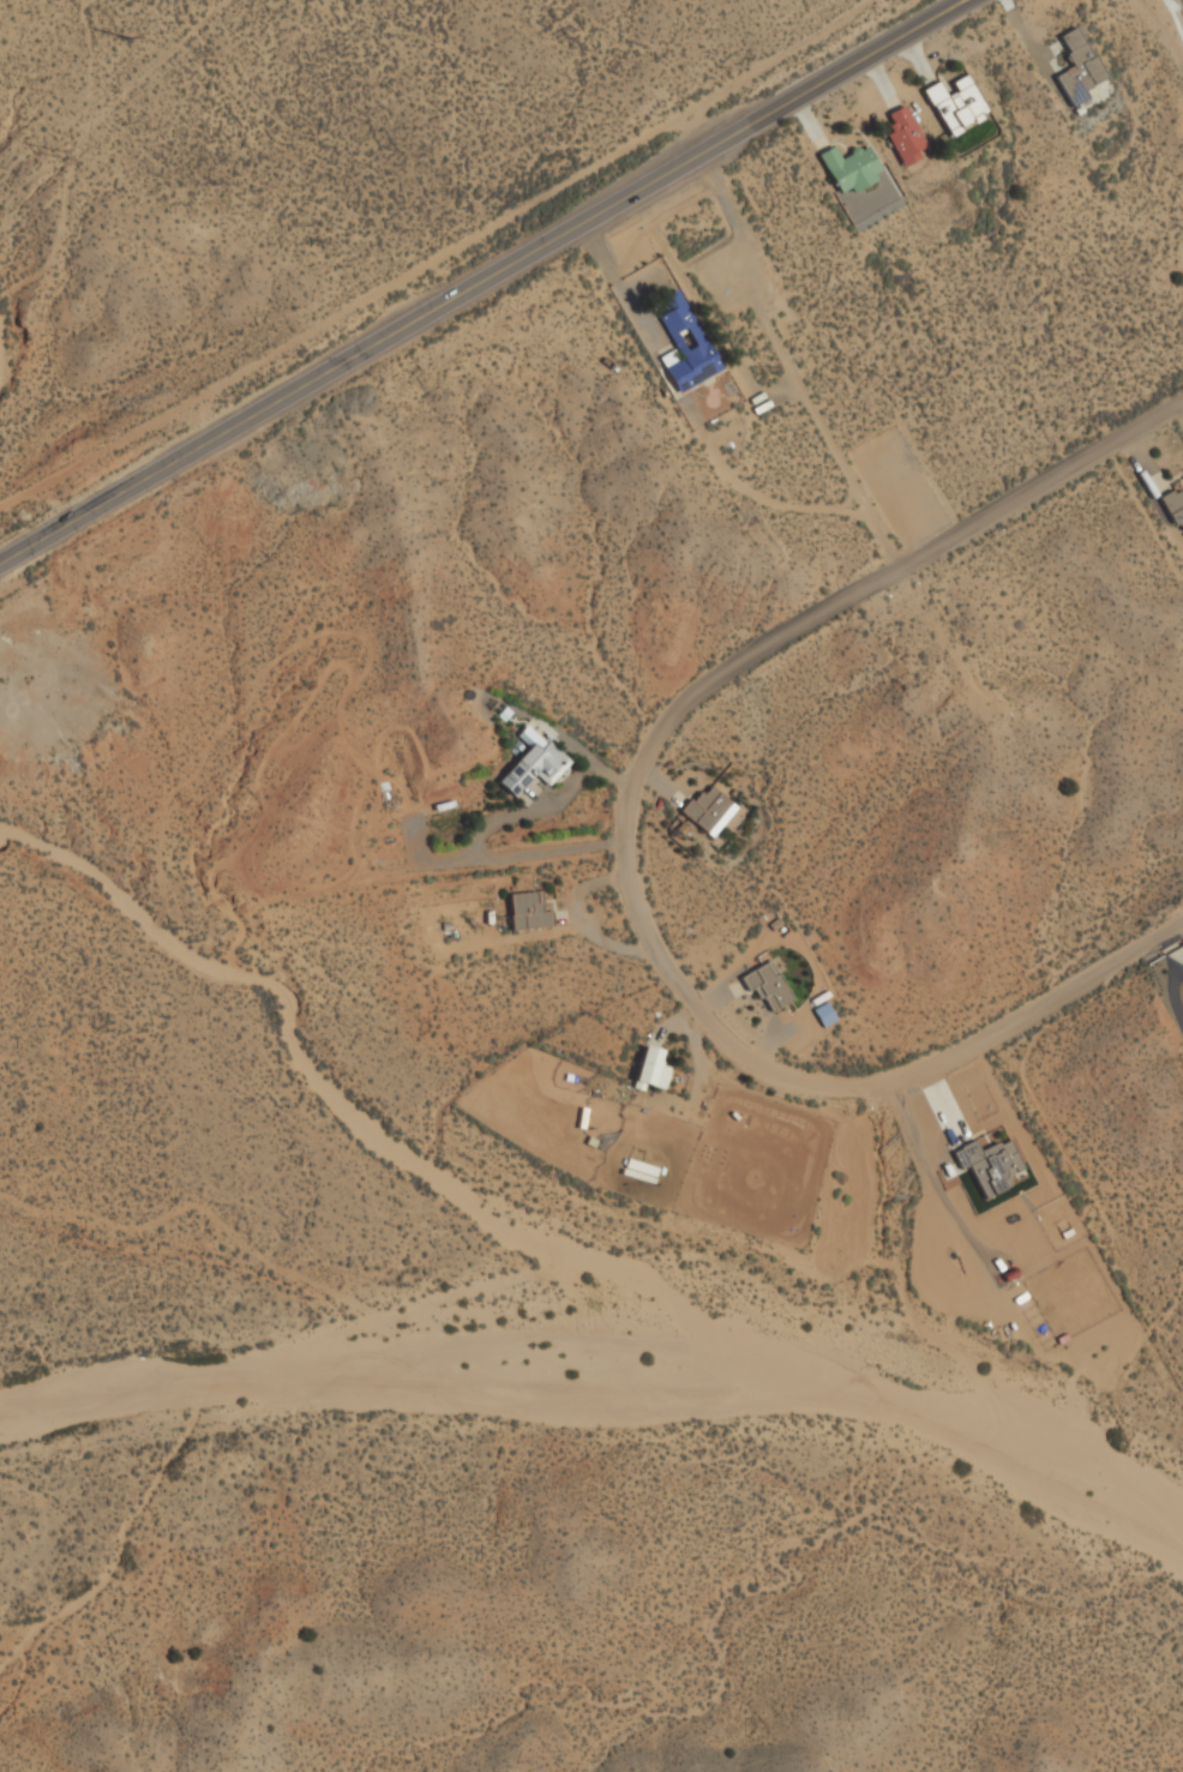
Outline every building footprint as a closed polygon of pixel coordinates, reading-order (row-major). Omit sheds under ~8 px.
[(1055,76),(1071,108),(1088,99),(1084,89),(1105,78),(1077,27),(1059,37),(1074,66),(1055,76)] [(948,136),(988,115),(967,74),(952,82),(957,91),(947,97),(939,81),(924,89),(948,136)] [(902,166),(929,153),(905,105),(887,114),(894,127),(885,131),(902,166)] [(839,194),(850,188),(852,191),(882,175),(866,145),(840,159),(834,146),(818,154),(839,194)] [(677,393),(720,373),(680,288),(659,298),(666,313),(659,316),(675,350),(660,356),(677,393)] [(1182,493),(1172,491),(1159,496),(1174,528),(1182,530),(1182,496),(1182,493)] [(529,747),(497,782),(512,796),(533,774),(547,786),(569,762),(528,724),(516,736),(529,747)] [(706,832),(729,801),(705,783),(682,815),(706,832)] [(544,912),(541,891),(508,895),(512,931),(552,926),(550,911),(544,912)] [(792,1000),(770,961),(740,978),(748,992),(755,988),(770,1013),(792,1000)] [(662,1050),(642,1046),(634,1089),(643,1091),(644,1085),(664,1089),(668,1067),(659,1065),(662,1050)]
